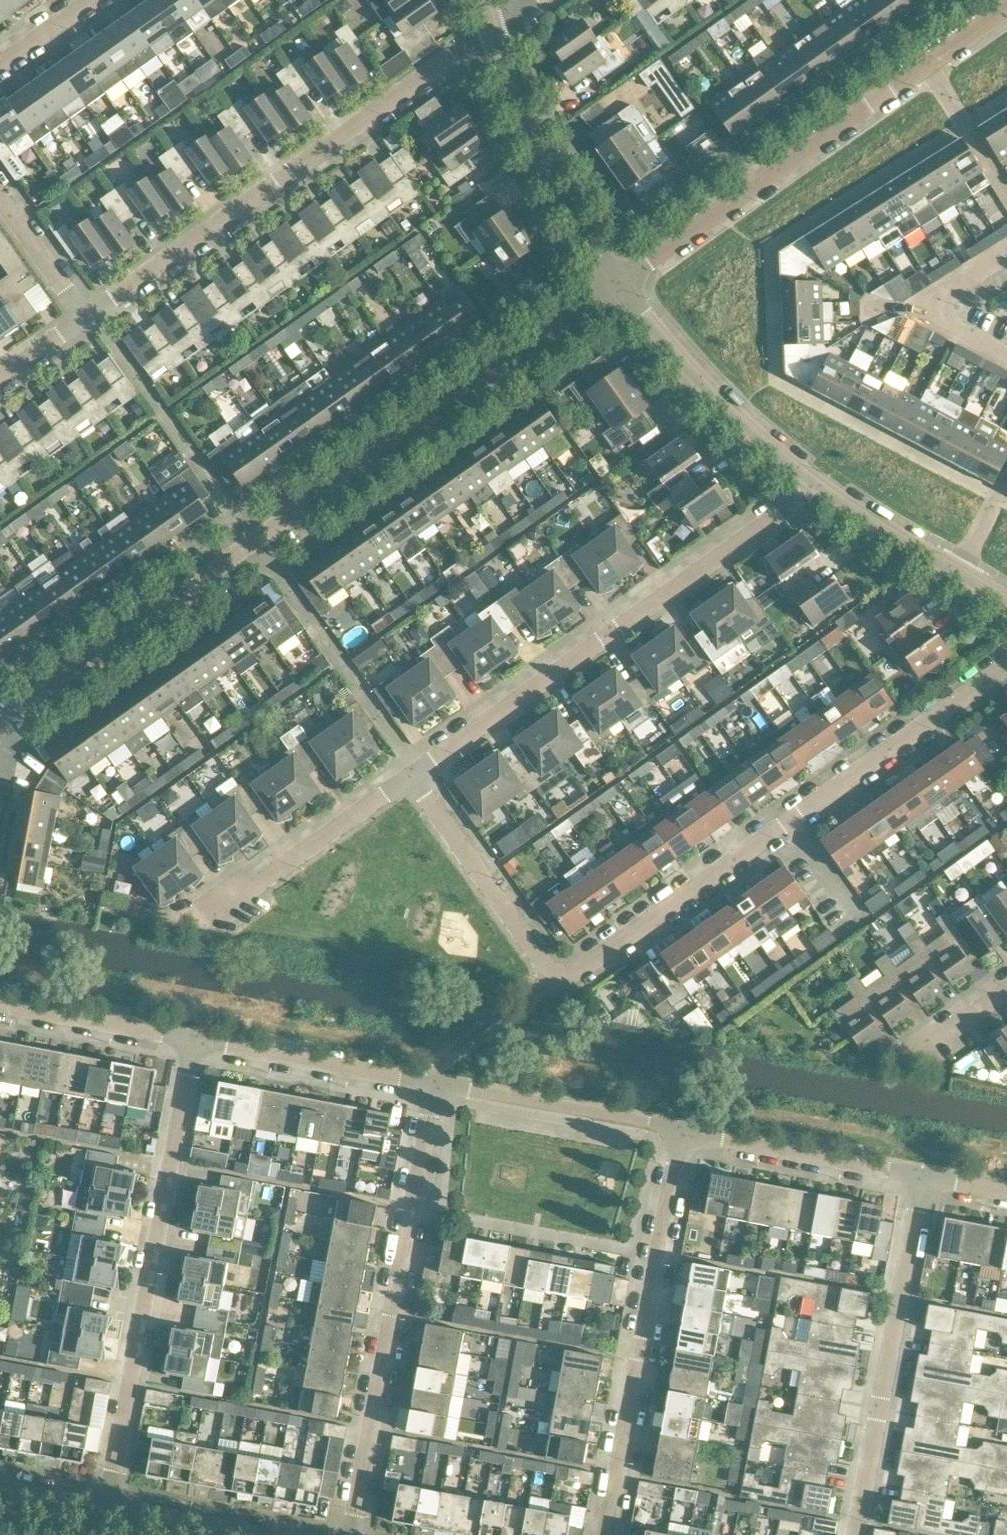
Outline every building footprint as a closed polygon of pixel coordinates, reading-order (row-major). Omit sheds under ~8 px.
[(2,21),(3,21),(1,19),(18,7),(14,0),(0,0),(0,18),(2,21)] [(194,33),(171,0),(152,0),(147,4),(167,33),(175,44),(176,45),(194,33)] [(194,33),(211,20),(197,0),(171,0),(194,33)] [(211,20),(229,8),(223,0),(197,0),(211,20)] [(241,0),(223,0),(229,8),(241,0)] [(312,12),(322,5),(318,0),(310,0),(306,3),(312,12)] [(336,5),(343,15),(350,10),(351,4),(348,0),(344,0),(336,5)] [(371,5),(372,4),(384,22),(414,0),(367,0),(371,5)] [(384,22),(397,39),(395,40),(403,51),(413,65),(440,46),(440,45),(423,22),(436,12),(433,8),(438,5),(434,0),(414,0),(392,16),(384,22)] [(639,0),(621,0),(634,17),(645,9),(639,0)] [(645,9),(652,19),(669,7),(674,14),(687,5),(683,0),(639,0),(645,9)] [(753,0),(750,0),(740,7),(745,14),(757,6),(753,0)] [(842,9),(866,42),(867,42),(880,33),(883,30),(861,0),(836,0),(842,9)] [(883,30),(884,30),(896,21),(900,19),(887,0),(861,0),(883,30)] [(900,19),(900,18),(913,9),(916,7),(912,0),(887,0),(900,19)] [(296,10),(302,19),(312,12),(306,3),(296,10)] [(129,16),(150,45),(157,56),(175,44),(167,33),(147,4),(129,16)] [(745,14),(740,7),(728,15),(734,22),(745,14)] [(850,54),(863,45),(866,42),(842,9),(825,21),(849,55),(850,54)] [(129,16),(112,29),(140,69),(157,56),(129,16)] [(270,28),(276,37),(286,30),(280,21),(270,28)] [(809,33),(833,66),(834,66),(846,56),(849,55),(825,21),(809,33)] [(554,48),(549,51),(559,66),(600,36),(595,40),(582,22),(569,30),(551,43),(554,48)] [(719,22),(707,30),(712,38),(724,29),(719,22)] [(345,47),(329,58),(350,90),(353,88),(354,89),(355,89),(354,87),(368,77),(352,54),(362,47),(365,52),(366,51),(347,24),(335,33),(345,47)] [(261,35),(267,44),(276,37),(270,28),(261,35)] [(94,41),(122,81),(140,69),(132,58),(112,29),(94,41)] [(712,38),(707,30),(695,39),(700,46),(712,38)] [(817,77),(830,68),(833,66),(809,33),(792,45),(816,78),(817,77)] [(660,34),(647,43),(657,56),(659,54),(669,47),(660,34)] [(559,66),(554,69),(565,84),(570,80),(572,84),(590,71),(595,67),(603,77),(597,81),(598,82),(625,63),(616,51),(613,53),(600,36),(559,66)] [(94,41),(77,54),(105,94),(122,81),(94,41)] [(792,45),(776,56),(799,90),(800,89),(813,80),(816,78),(792,45)] [(235,53),(241,62),(251,55),(245,46),(235,53)] [(759,68),(783,102),(784,101),(797,92),(799,90),(776,56),(770,49),(753,61),(759,68)] [(668,58),(674,65),(685,57),(680,50),(668,58)] [(225,60),(231,69),(241,62),(235,53),(225,60)] [(87,106),(105,94),(77,54),(59,66),(87,106)] [(335,100),(350,90),(329,58),(325,54),(307,67),(300,58),(289,66),(304,87),(315,80),(328,98),(332,95),(335,100)] [(658,62),(645,72),(656,87),(669,78),(658,62)] [(59,66),(41,79),(69,119),(87,106),(59,66)] [(293,95),(304,87),(289,66),(276,75),(286,89),(270,100),(292,131),(294,129),(295,131),(296,130),(295,129),(309,119),(293,95)] [(742,80),(766,114),(767,113),(780,104),(783,102),(759,68),(742,80)] [(210,92),(219,85),(213,76),(203,83),(210,92)] [(52,131),(69,119),(41,79),(24,91),(52,131)] [(174,80),(157,92),(165,103),(171,112),(188,99),(174,80)] [(725,92),(749,126),(751,125),(766,114),(742,80),(725,92)] [(210,92),(203,83),(193,90),(200,99),(210,92)] [(5,101),(5,102),(35,144),(52,131),(24,91),(22,93),(18,88),(8,95),(12,100),(7,103),(5,101)] [(732,138),(747,127),(749,126),(725,92),(708,104),(732,138)] [(242,99),(230,107),(246,129),(256,122),(269,140),(273,137),(277,142),(292,131),(270,100),(266,96),(248,108),(242,99)] [(435,98),(415,112),(428,130),(426,132),(439,150),(438,151),(474,126),(471,122),(473,121),(473,120),(471,122),(461,107),(448,116),(435,98)] [(3,160),(15,152),(17,156),(35,144),(5,102),(3,103),(1,100),(0,101),(0,156),(3,160)] [(165,103),(155,110),(161,119),(171,112),(165,103)] [(597,149),(612,170),(614,168),(647,145),(658,137),(636,106),(631,105),(588,136),(599,148),(597,149)] [(234,137),(246,129),(230,107),(218,116),(228,130),(211,142),(233,173),(236,171),(237,173),(238,172),(236,170),(251,160),(234,137)] [(1006,134),(1006,109),(996,116),(997,118),(1006,134)] [(685,143),(710,126),(700,112),(675,128),(685,143)] [(1006,157),(1006,134),(997,118),(996,116),(978,127),(1000,162),(1006,157)] [(130,128),(136,137),(146,130),(140,121),(130,128)] [(126,124),(109,136),(118,149),(136,137),(130,128),(126,124)] [(484,140),(474,126),(438,151),(428,158),(442,176),(450,187),(477,168),(476,167),(471,171),(464,161),(482,148),(479,144),(484,140)] [(721,144),(711,130),(686,148),(696,162),(721,144)] [(183,141),(172,149),(187,171),(198,163),(210,182),(215,179),(218,184),(233,173),(211,142),(207,137),(190,150),(183,141)] [(961,138),(943,149),(973,195),(990,183),(962,140),(961,138)] [(662,166),(647,145),(614,168),(612,170),(627,191),(631,188),(641,200),(650,210),(675,193),(667,182),(657,169),(662,166)] [(94,153),(100,162),(110,155),(104,146),(94,153)] [(418,166),(405,147),(393,156),(406,174),(418,166)] [(176,179),(187,171),(172,149),(159,158),(169,172),(152,184),(174,215),(177,213),(178,215),(179,214),(178,212),(192,202),(176,179)] [(955,206),(973,195),(943,149),(926,160),(955,206)] [(84,161),(90,169),(100,162),(94,153),(84,161)] [(406,174),(393,156),(391,153),(390,154),(392,156),(379,165),(375,160),(359,172),(362,177),(384,208),(401,196),(407,204),(420,194),(406,174)] [(926,160),(909,171),(938,217),(955,206),(926,160)] [(62,183),(65,187),(83,175),(77,166),(71,170),(59,178),(62,183)] [(690,167),(681,173),(688,183),(697,177),(690,167)] [(54,171),(48,175),(56,187),(62,183),(59,178),(54,171)] [(909,171),(892,182),(920,227),(938,217),(909,171)] [(485,180),(479,172),(471,178),(477,185),(485,180)] [(329,193),(333,198),(355,229),(372,217),(377,225),(390,216),(384,208),(362,177),(350,186),(346,181),(329,193)] [(124,183),(113,191),(128,212),(139,205),(152,223),(156,220),(159,225),(174,215),(152,184),(149,179),(131,192),(124,183)] [(892,182),(874,193),(903,238),(920,227),(892,182)] [(117,221),(128,212),(113,191),(100,200),(110,214),(94,225),(116,256),(118,254),(119,256),(120,256),(119,254),(133,244),(117,221)] [(489,251),(522,228),(509,209),(502,214),(489,197),(493,194),(492,193),(463,214),(464,215),(468,212),(471,216),(454,227),(455,228),(458,226),(467,239),(476,233),(489,251)] [(874,193),(857,203),(879,238),(886,249),(903,238),(874,193)] [(360,237),(355,229),(333,198),(320,207),(317,202),(300,214),(304,219),(326,250),(342,238),(348,246),(360,237)] [(840,214),(862,249),(879,238),(857,203),(840,214)] [(822,225),(844,260),(862,249),(840,214),(822,225)] [(270,235),(274,240),(296,271),(313,259),(319,267),(331,258),(326,250),(304,219),(291,228),(287,223),(270,235)] [(407,220),(401,224),(407,232),(413,228),(407,220)] [(50,226),(49,226),(73,260),(74,259),(70,254),(80,247),(93,265),(97,262),(101,267),(116,256),(94,225),(90,221),(72,234),(66,224),(55,232),(50,226)] [(390,221),(384,224),(391,234),(396,230),(390,221)] [(779,253),(807,267),(819,260),(826,271),(844,260),(822,225),(779,253)] [(522,228),(489,251),(502,269),(493,275),(502,288),(499,290),(500,292),(516,280),(519,284),(515,287),(515,288),(516,288),(531,276),(544,267),(543,266),(540,268),(528,251),(535,246),(522,228)] [(20,327),(38,314),(24,295),(39,284),(0,229),(0,263),(9,275),(0,281),(0,300),(20,327)] [(408,255),(427,242),(421,233),(402,246),(408,255)] [(979,244),(984,251),(996,244),(991,236),(979,244)] [(302,279),(296,271),(274,240),(262,249),(258,244),(241,255),(245,261),(267,292),(284,280),(289,288),(302,279)] [(971,259),(984,251),(979,244),(967,251),(971,259)] [(384,259),(389,266),(399,259),(394,252),(384,259)] [(781,304),(822,302),(821,281),(808,282),(807,267),(779,253),(781,304)] [(956,258),(944,266),(949,273),(961,266),(956,258)] [(384,259),(375,266),(379,273),(389,266),(384,259)] [(212,276),(216,282),(238,313),(254,301),(260,309),(272,299),(267,292),(245,261),(232,270),(228,264),(212,276)] [(932,273),(937,281),(949,273),(944,266),(932,273)] [(884,285),(895,302),(902,303),(915,295),(910,287),(902,274),(884,285)] [(531,276),(516,288),(523,299),(539,288),(531,276)] [(348,285),(353,292),(363,285),(358,278),(348,285)] [(915,295),(927,287),(922,280),(910,287),(915,295)] [(238,313),(216,282),(203,291),(199,285),(182,297),(186,302),(208,333),(225,322),(231,329),(243,320),(238,313)] [(348,285),(338,292),(343,299),(353,292),(348,285)] [(894,302),(895,302),(884,285),(871,294),(894,302)] [(459,288),(441,301),(461,330),(480,317),(459,288)] [(850,290),(850,301),(859,301),(862,297),(850,290)] [(1,340),(20,327),(0,300),(0,339),(1,340)] [(461,330),(441,301),(423,314),(443,343),(461,330)] [(851,316),(860,315),(859,301),(850,301),(851,316)] [(153,318),(157,323),(179,354),(196,342),(201,350),(214,341),(208,333),(186,302),(174,311),(170,306),(153,318)] [(782,324),(823,323),(822,302),(781,304),(782,324)] [(272,303),(267,307),(273,316),(278,313),(272,303)] [(312,311),(316,317),(326,310),(322,304),(312,311)] [(312,311),(294,324),(298,330),(316,317),(312,311)] [(423,314),(405,327),(425,355),(443,343),(423,314)] [(895,318),(886,335),(904,345),(904,344),(911,330),(916,323),(903,316),(895,318)] [(895,318),(872,328),(886,335),(895,318)] [(184,362),(179,354),(157,323),(144,332),(141,327),(124,339),(150,375),(166,363),(172,371),(184,362)] [(784,376),(811,359),(810,344),(824,344),(823,323),(782,324),(784,376)] [(911,330),(904,345),(922,354),(930,340),(934,332),(916,323),(911,330)] [(294,324),(275,336),(280,343),(298,330),(294,324)] [(425,355),(405,327),(386,339),(407,368),(425,355)] [(298,330),(280,343),(285,350),(303,337),(298,330)] [(942,347),(946,339),(934,332),(930,340),(942,347)] [(275,336),(257,349),(262,356),(280,343),(275,336)] [(386,339),(368,352),(389,381),(407,368),(386,339)] [(966,359),(970,351),(957,344),(953,352),(966,359)] [(983,358),(970,351),(966,359),(978,366),(983,358)] [(389,381),(368,352),(350,365),(371,394),(389,381)] [(77,372),(81,377),(103,408),(120,397),(125,404),(139,394),(109,353),(108,354),(110,357),(97,366),(94,360),(77,372)] [(603,411),(635,387),(622,369),(615,374),(603,356),(606,354),(605,353),(576,374),(577,375),(581,372),(584,375),(561,392),(562,393),(572,386),(581,399),(590,392),(603,411)] [(829,399),(848,363),(829,353),(823,365),(811,359),(784,376),(829,399)] [(239,362),(244,369),(254,362),(249,355),(239,362)] [(239,362),(229,369),(234,376),(244,369),(239,362)] [(847,409),(866,373),(848,363),(829,399),(847,409)] [(1002,378),(1006,370),(993,363),(989,371),(1002,378)] [(350,365),(332,378),(353,407),(371,394),(350,365)] [(307,380),(334,420),(353,407),(332,378),(325,368),(307,380)] [(865,418),(884,382),(866,373),(847,409),(865,418)] [(229,386),(221,375),(203,388),(208,395),(217,388),(220,392),(229,386)] [(108,416),(103,408),(81,377),(68,386),(64,381),(48,393),(51,398),(74,429),(90,418),(96,425),(108,416)] [(288,393),(290,396),(316,433),(334,420),(307,380),(288,393)] [(883,428),(902,392),(884,382),(865,418),(883,428)] [(635,387),(603,411),(615,429),(606,435),(616,448),(613,450),(613,451),(630,439),(633,443),(628,446),(629,448),(658,427),(657,426),(654,428),(641,411),(648,406),(635,387)] [(920,447),(921,445),(939,411),(945,399),(927,389),(920,401),(901,437),(920,447)] [(901,437),(920,401),(902,392),(883,428),(901,437)] [(270,406),(298,445),(316,433),(290,396),(288,393),(270,406)] [(35,402),(18,414),(22,419),(44,450),(59,439),(65,447),(79,437),(74,429),(51,398),(39,407),(35,402)] [(939,411),(921,445),(920,447),(938,456),(957,420),(963,408),(945,399),(939,411)] [(140,402),(133,407),(140,416),(147,411),(140,402)] [(541,403),(522,416),(543,445),(551,457),(553,456),(555,456),(558,455),(565,451),(568,447),(569,445),(570,444),(541,403)] [(252,419),(260,430),(280,458),(298,445),(270,406),(252,419)] [(963,408),(957,420),(938,456),(956,466),(975,430),(975,429),(981,418),(963,408)] [(522,416),(504,429),(525,458),(543,445),(522,416)] [(974,475),(999,427),(981,418),(975,429),(975,430),(956,466),(974,475)] [(15,471),(29,461),(35,468),(49,458),(44,450),(22,419),(9,428),(6,423),(0,427),(0,450),(15,471)] [(105,422),(99,426),(105,434),(110,430),(105,422)] [(999,427),(974,475),(992,485),(994,483),(1006,457),(1006,431),(999,427)] [(507,471),(525,458),(504,429),(493,437),(486,442),(507,471)] [(280,458),(260,430),(242,442),(262,471),(280,458)] [(655,507),(667,499),(688,483),(681,472),(700,458),(691,447),(695,443),(684,433),(680,438),(650,460),(644,462),(649,475),(655,473),(662,484),(647,495),(655,507)] [(663,434),(645,448),(650,455),(668,442),(663,434)] [(262,471),(242,442),(236,435),(207,455),(228,484),(238,476),(243,484),(262,471)] [(129,441),(114,452),(121,461),(136,451),(129,441)] [(515,483),(507,471),(486,442),(468,455),(497,495),(497,496),(515,483)] [(1,481),(6,489),(8,488),(16,481),(20,479),(15,471),(0,450),(0,482),(1,481)] [(592,458),(600,476),(610,471),(602,453),(592,458)] [(97,473),(99,476),(108,470),(114,478),(122,472),(118,465),(110,454),(102,460),(92,467),(97,473)] [(167,495),(188,524),(206,511),(201,503),(211,496),(181,454),(152,474),(164,491),(167,495)] [(450,467),(470,496),(479,508),(497,495),(468,455),(450,467)] [(97,473),(92,467),(74,479),(81,489),(92,481),(90,478),(97,473)] [(452,509),(470,496),(450,467),(432,480),(452,509)] [(595,479),(590,472),(580,479),(585,486),(595,479)] [(434,522),(452,509),(432,480),(414,493),(434,522)] [(688,483),(667,499),(675,509),(679,507),(687,518),(683,522),(694,531),(698,527),(728,505),(733,503),(728,489),(723,491),(715,480),(696,493),(688,483)] [(16,481),(8,488),(13,495),(22,489),(16,481)] [(56,492),(61,499),(71,492),(66,485),(56,492)] [(554,498),(558,505),(568,498),(563,491),(554,498)] [(61,499),(56,492),(38,505),(43,512),(51,506),(61,499)] [(416,535),(434,522),(414,493),(396,506),(416,535)] [(170,537),(188,524),(167,495),(149,508),(170,537)] [(544,505),(548,512),(558,505),(554,498),(544,505)] [(38,505),(30,511),(20,518),(25,525),(35,518),(37,521),(45,515),(43,512),(38,505)] [(378,519),(398,548),(407,561),(425,548),(416,535),(396,506),(378,519)] [(149,508),(131,521),(151,550),(170,537),(149,508)] [(151,550),(131,521),(125,512),(107,525),(133,563),(151,550)] [(595,542),(620,578),(629,571),(634,575),(643,565),(640,563),(626,543),(637,536),(621,514),(602,527),(607,534),(595,542)] [(517,524),(522,531),(532,524),(527,517),(517,524)] [(10,525),(2,531),(9,541),(18,535),(15,532),(25,525),(20,518),(10,525)] [(640,518),(632,524),(638,533),(643,529),(644,523),(640,518)] [(380,561),(398,548),(378,519),(359,532),(380,561)] [(517,524),(499,537),(504,544),(522,531),(517,524)] [(107,525),(98,531),(104,540),(95,547),(115,575),(133,563),(107,525)] [(537,527),(529,533),(535,541),(543,535),(537,527)] [(777,583),(785,595),(807,579),(799,569),(818,556),(818,555),(810,544),(814,540),(803,530),(799,535),(768,557),(763,559),(768,572),(774,570),(781,581),(777,583)] [(9,541),(2,531),(0,532),(0,548),(9,541)] [(362,573),(380,561),(359,532),(341,545),(362,573)] [(115,575),(95,547),(89,538),(80,544),(86,553),(77,559),(97,588),(115,575)] [(571,549),(559,558),(575,580),(586,572),(589,576),(600,592),(601,595),(613,590),(611,584),(620,578),(595,542),(583,551),(578,544),(571,549)] [(481,550),(486,556),(496,549),(491,543),(481,550)] [(344,586),(362,573),(341,545),(323,557),(344,586)] [(471,557),(476,563),(486,556),(481,550),(471,557)] [(56,561),(52,564),(79,601),(97,588),(77,559),(70,551),(67,553),(64,553),(58,558),(56,561)] [(325,600),(344,586),(323,557),(305,571),(310,579),(300,586),(322,617),(332,609),(325,600)] [(533,586),(558,622),(567,615),(572,619),(581,609),(578,607),(564,587),(575,580),(559,558),(540,571),(545,577),(533,586)] [(445,575),(450,582),(468,569),(461,560),(443,573),(445,575)] [(32,574),(40,585),(61,614),(79,601),(52,564),(50,561),(32,574)] [(488,566),(478,574),(481,578),(484,583),(495,576),(488,566)] [(475,571),(463,580),(468,587),(481,578),(478,574),(475,571)] [(431,595),(450,582),(445,575),(427,588),(431,595)] [(807,579),(785,595),(794,607),(797,604),(806,615),(801,619),(813,628),(816,624),(847,602),(852,600),(847,586),(842,588),(834,577),(815,590),(807,579)] [(722,594),(713,600),(738,636),(750,627),(755,634),(764,627),(773,640),(781,635),(764,610),(756,599),(747,606),(733,587),(733,586),(732,583),(719,588),(722,594)] [(40,585),(22,598),(43,627),(61,614),(40,585)] [(516,628),(527,620),(538,636),(539,639),(551,634),(549,628),(558,622),(533,586),(521,595),(516,588),(497,602),(513,624),(516,628)] [(427,588),(409,601),(414,608),(431,595),(427,588)] [(445,593),(437,599),(443,606),(450,601),(445,593)] [(886,611),(877,618),(885,630),(877,636),(890,654),(915,636),(919,632),(912,622),(921,616),(923,614),(919,609),(909,595),(900,601),(888,599),(886,611)] [(276,649),(305,629),(283,598),(273,605),(267,597),(249,610),(269,639),(276,649)] [(25,640),(43,627),(22,598),(4,611),(25,640)] [(699,603),(690,613),(692,615),(704,630),(694,637),(697,641),(713,663),(742,642),(738,636),(713,600),(703,607),(699,603)] [(409,601),(391,614),(395,621),(414,608),(409,601)] [(513,624),(497,602),(479,615),(483,622),(471,630),(496,666),(505,659),(510,663),(518,653),(516,651),(505,636),(516,628),(513,624)] [(249,610),(231,623),(251,652),(269,639),(249,610)] [(0,614),(0,643),(7,653),(25,640),(4,611),(0,614)] [(390,613),(372,626),(377,634),(395,621),(391,614),(390,613)] [(233,665),(251,652),(231,623),(213,636),(233,665)] [(713,663),(697,641),(688,648),(674,628),(673,625),(661,630),(663,635),(654,642),(679,678),(691,669),(696,675),(713,663)] [(496,666),(471,630),(459,639),(450,626),(431,639),(435,646),(451,668),(462,660),(476,680),(477,683),(489,678),(487,672),(496,666)] [(821,640),(828,650),(828,651),(846,638),(839,627),(830,633),(821,640)] [(915,636),(890,654),(902,671),(910,665),(919,678),(928,671),(940,673),(943,661),(952,654),(942,641),(938,635),(936,636),(927,643),(919,632),(915,636)] [(392,633),(384,639),(389,647),(398,641),(392,633)] [(213,636),(195,649),(215,678),(233,665),(213,636)] [(821,640),(803,652),(810,662),(828,650),(821,640)] [(648,676),(639,683),(654,705),(672,693),(667,686),(679,678),(654,642),(645,648),(640,644),(632,655),(634,656),(648,676)] [(451,668),(435,646),(417,659),(421,666),(409,674),(434,710),(443,703),(448,707),(457,697),(454,695),(440,675),(451,668)] [(197,691),(215,678),(195,649),(176,662),(197,691)] [(363,652),(353,659),(360,668),(368,663),(368,659),(363,652)] [(803,652),(785,665),(792,675),(810,662),(803,652)] [(322,655),(311,663),(319,674),(330,666),(322,655)] [(176,662),(158,675),(179,703),(186,713),(204,700),(197,691),(176,662)] [(768,677),(775,687),(792,675),(785,665),(768,677)] [(604,677),(595,684),(620,719),(633,711),(637,717),(654,705),(639,683),(630,689),(615,669),(615,667),(602,672),(604,677)] [(425,716),(434,710),(409,674),(397,683),(392,677),(373,690),(389,712),(400,704),(414,724),(415,727),(427,722),(425,716)] [(161,716),(179,703),(158,675),(140,688),(161,716)] [(721,675),(712,682),(720,693),(715,697),(718,702),(733,692),(721,675)] [(856,675),(849,680),(875,716),(875,715),(879,721),(891,713),(887,707),(893,703),(873,675),(862,683),(856,675)] [(757,700),(775,687),(768,677),(750,690),(755,697),(757,700)] [(288,687),(293,693),(303,686),(298,680),(288,687)] [(848,693),(837,701),(857,728),(875,716),(849,680),(842,685),(848,693)] [(589,718),(580,724),(596,747),(613,734),(608,728),(620,719),(595,684),(586,690),(581,686),(573,696),(575,698),(589,718)] [(810,700),(814,705),(839,741),(857,728),(837,701),(828,687),(810,700)] [(140,688),(122,700),(143,729),(161,716),(140,688)] [(750,690),(740,697),(745,704),(755,697),(750,690)] [(262,706),(267,712),(277,705),(272,699),(262,706)] [(122,700),(104,713),(125,742),(143,729),(122,700)] [(344,720),(332,729),(357,764),(366,758),(371,762),(380,752),(377,750),(363,730),(373,724),(357,701),(340,714),(344,720)] [(733,702),(715,715),(720,722),(737,709),(733,702)] [(813,718),(802,726),(822,753),(839,741),(814,705),(807,710),(813,718)] [(252,713),(257,719),(267,712),(262,706),(252,713)] [(546,719),(537,725),(562,761),(574,752),(585,768),(602,756),(596,747),(580,724),(571,731),(557,711),(556,709),(543,713),(546,719)] [(104,713),(86,726),(107,755),(125,742),(104,713)] [(715,715),(697,727),(702,734),(720,722),(715,715)] [(684,716),(670,727),(676,735),(691,725),(684,716)] [(796,718),(779,730),(804,766),(822,753),(802,726),(796,718)] [(226,731),(231,738),(241,731),(236,724),(226,731)] [(348,771),(357,764),(332,729),(320,737),(315,731),(307,737),(299,725),(290,732),(314,765),(323,759),(337,779),(338,781),(350,777),(348,771)] [(521,766),(537,788),(554,776),(550,770),(562,761),(537,725),(528,732),(523,728),(514,738),(516,740),(530,760),(521,766)] [(88,768),(107,755),(86,726),(68,739),(88,768)] [(697,727),(679,740),(684,747),(702,734),(697,727)] [(778,743),(767,751),(787,778),(804,766),(779,730),(772,735),(778,743)] [(226,731),(211,742),(216,749),(231,738),(226,731)] [(304,772),(314,765),(290,732),(280,738),(289,750),(281,755),(285,762),(273,770),(299,806),(308,800),(313,804),(321,793),(319,792),(304,772)] [(55,760),(44,776),(64,789),(70,781),(88,768),(68,739),(49,752),(55,760)] [(963,741),(945,754),(965,782),(975,795),(986,787),(983,781),(989,777),(987,774),(979,763),(965,743),(963,741)] [(675,744),(665,751),(656,757),(663,766),(681,753),(675,744)] [(190,757),(194,764),(204,757),(200,750),(190,757)] [(487,761),(478,767),(503,803),(515,794),(520,800),(537,788),(521,766),(512,773),(498,753),(497,750),(485,755),(487,761)] [(787,778),(767,751),(756,758),(750,750),(744,755),(769,791),(787,778)] [(965,782),(945,754),(928,766),(953,802),(960,798),(954,789),(965,782)] [(742,768),(732,776),(751,803),(769,791),(744,755),(737,760),(742,768)] [(989,755),(979,763),(987,774),(997,767),(989,755)] [(190,757),(172,770),(176,777),(194,764),(190,757)] [(639,769),(643,776),(653,769),(649,762),(639,769)] [(928,766),(910,779),(930,807),(940,799),(946,807),(953,802),(928,766)] [(463,808),(478,830),(496,818),(491,811),(503,803),(478,767),(469,774),(464,770),(455,780),(458,782),(472,801),(463,808)] [(639,769),(629,776),(634,783),(643,776),(639,769)] [(289,813),(299,806),(273,770),(261,779),(257,773),(239,785),(255,807),(264,800),(278,820),(279,823),(292,818),(289,813)] [(751,803),(732,776),(721,783),(715,775),(708,780),(714,788),(711,790),(731,818),(733,816),(751,803)] [(24,791),(20,814),(55,820),(59,798),(64,789),(44,776),(33,793),(24,791)] [(149,776),(131,789),(135,796),(140,802),(148,796),(158,789),(154,783),(149,776)] [(158,789),(168,782),(163,776),(154,783),(158,789)] [(930,807),(910,779),(892,791),(918,827),(920,830),(937,817),(930,807)] [(703,784),(685,797),(710,833),(728,820),(731,818),(711,790),(709,792),(703,784)] [(246,814),(255,807),(239,785),(222,797),(227,804),(215,812),(240,848),(249,841),(254,845),(262,835),(260,833),(246,814)] [(613,787),(603,794),(608,801),(618,794),(613,787)] [(892,791),(875,804),(894,832),(905,824),(911,832),(918,827),(892,791)] [(608,801),(603,794),(594,801),(598,808),(608,801)] [(117,809),(122,815),(132,808),(140,802),(135,796),(127,802),(117,809)] [(685,797),(667,809),(693,845),(710,833),(685,797)] [(563,800),(555,806),(562,816),(570,811),(563,800)] [(894,832),(875,804),(857,817),(883,853),(889,848),(884,839),(894,832)] [(102,814),(113,821),(122,815),(117,809),(115,805),(102,814)] [(655,830),(675,858),(693,845),(667,809),(660,814),(666,822),(655,830)] [(231,854),(240,848),(215,812),(202,821),(198,815),(181,827),(196,849),(206,842),(220,862),(221,865),(233,860),(231,854)] [(568,819),(573,826),(583,819),(578,812),(568,819)] [(20,814),(16,835),(51,842),(55,820),(20,814)] [(99,828),(104,829),(112,831),(113,821),(102,814),(99,828)] [(542,814),(498,840),(506,853),(550,827),(542,814)] [(857,817),(839,829),(859,857),(870,849),(876,857),(883,853),(857,817)] [(568,819),(551,832),(555,838),(573,826),(568,819)] [(650,822),(632,834),(658,870),(675,858),(655,830),(650,822)] [(979,839),(989,832),(984,825),(974,832),(979,839)] [(187,855),(196,849),(181,827),(164,839),(168,845),(156,854),(181,889),(190,883),(195,887),(203,877),(201,875),(187,855)] [(101,841),(109,843),(112,831),(104,829),(101,841)] [(859,857),(839,829),(821,842),(847,878),(854,873),(848,865),(859,857)] [(979,839),(974,832),(965,839),(969,846),(979,839)] [(991,839),(998,849),(1006,843),(1006,841),(1001,832),(991,839)] [(631,847),(620,855),(640,883),(658,870),(632,834),(625,839),(631,847)] [(16,835),(12,857),(47,864),(51,842),(16,835)] [(548,844),(543,837),(533,844),(538,851),(548,844)] [(944,864),(962,851),(954,841),(936,854),(939,857),(944,864)] [(604,854),(597,859),(622,895),(640,883),(620,855),(611,842),(601,850),(604,854)] [(156,854),(147,860),(142,854),(131,862),(146,883),(143,885),(144,886),(147,884),(161,904),(162,906),(174,902),(172,896),(181,889),(156,854)] [(86,856),(83,868),(104,872),(106,860),(90,857),(86,856)] [(41,894),(47,864),(12,857),(8,880),(19,882),(17,890),(41,894)] [(934,871),(944,864),(939,857),(929,864),(934,871)] [(515,858),(505,866),(512,876),(522,869),(515,858)] [(587,860),(576,867),(605,908),(622,895),(597,859),(590,864),(587,860)] [(957,862),(944,871),(951,881),(964,872),(957,862)] [(567,880),(562,884),(587,920),(588,920),(605,908),(576,867),(564,876),(567,880)] [(785,867),(767,880),(787,908),(798,900),(804,909),(811,903),(785,867)] [(101,886),(103,874),(95,873),(93,885),(101,886)] [(898,875),(892,879),(896,884),(902,880),(898,875)] [(909,889),(919,882),(914,875),(904,882),(909,889)] [(787,908),(767,880),(750,893),(775,929),(781,936),(798,924),(787,908)] [(984,893),(990,902),(988,903),(987,904),(1006,930),(1005,930),(1006,933),(1006,889),(1001,881),(984,893)] [(909,889),(904,882),(894,889),(899,896),(909,889)] [(531,904),(545,924),(556,916),(569,935),(588,921),(588,920),(587,920),(562,884),(561,883),(531,904)] [(878,883),(868,890),(873,897),(883,890),(878,883)] [(873,897),(865,903),(873,914),(891,902),(883,890),(873,897)] [(750,893),(732,905),(761,946),(773,938),(769,933),(775,929),(750,893)] [(981,893),(950,915),(957,925),(979,957),(979,958),(995,947),(998,945),(1000,943),(999,942),(995,937),(1005,930),(1006,930),(987,904),(988,903),(982,895),(981,893)] [(732,905),(715,918),(740,954),(744,959),(752,971),(759,965),(750,953),(761,946),(732,905)] [(951,983),(967,972),(969,964),(979,957),(947,911),(936,919),(946,933),(927,946),(909,921),(949,978),(948,979),(951,983)] [(715,918),(697,930),(717,958),(727,950),(733,959),(740,954),(715,918)] [(877,920),(870,925),(874,932),(882,926),(877,920)] [(939,986),(948,979),(949,978),(909,921),(897,930),(915,955),(897,968),(887,954),(886,954),(919,1000),(918,1000),(921,1004),(942,990),(939,986)] [(819,953),(837,940),(829,929),(811,941),(819,953)] [(717,958),(697,930),(679,943),(705,979),(712,974),(706,966),(717,958)] [(705,979),(679,943),(661,956),(665,961),(666,961),(681,983),(682,983),(692,975),(698,984),(705,979)] [(882,947),(874,952),(879,959),(886,954),(887,954),(882,947)] [(801,965),(811,958),(806,952),(797,959),(801,965)] [(919,1000),(886,954),(879,959),(875,962),(885,976),(866,989),(856,975),(856,976),(888,1021),(888,1022),(891,1026),(911,1011),(908,1007),(918,1000),(919,1000)] [(801,965),(797,959),(787,966),(791,972),(801,965)] [(665,961),(655,968),(652,964),(651,962),(631,976),(638,985),(636,997),(648,999),(663,1020),(677,1011),(674,1006),(690,995),(682,983),(681,983),(666,961),(665,961)] [(878,1029),(888,1022),(888,1021),(856,976),(845,984),(855,998),(834,1013),(833,1011),(832,1011),(851,1038),(853,1037),(861,1047),(876,1036),(878,1029)] [(761,984),(766,990),(776,983),(771,977),(761,984)] [(756,997),(766,990),(761,984),(751,991),(756,997)] [(731,1015),(741,1008),(736,1002),(726,1009),(731,1015)] [(731,1015),(726,1009),(716,1016),(721,1022),(731,1015)] [(991,1038),(994,1042),(984,1050),(1000,1073),(1006,1069),(1006,1027),(991,1038)] [(7,1042),(0,1081),(0,1082),(21,1086),(28,1046),(7,1042)] [(28,1046),(21,1086),(42,1090),(50,1050),(28,1046)] [(71,1054),(50,1050),(42,1090),(64,1094),(71,1054)] [(71,1054),(64,1094),(85,1098),(92,1058),(71,1054)] [(113,1062),(92,1058),(85,1098),(106,1102),(113,1062)] [(113,1062),(106,1102),(127,1106),(135,1066),(113,1062)] [(157,1070),(135,1066),(127,1106),(162,1112),(167,1087),(166,1087),(154,1085),(157,1070)] [(214,1122),(234,1125),(242,1086),(220,1082),(217,1097),(204,1094),(202,1094),(196,1130),(212,1133),(214,1122)] [(263,1090),(242,1086),(234,1125),(255,1129),(263,1090)] [(255,1129),(277,1133),(284,1094),(263,1090),(255,1129)] [(305,1098),(284,1094),(277,1133),(298,1137),(305,1098)] [(298,1137),(319,1141),(327,1102),(305,1098),(298,1137)] [(348,1106),(327,1102),(319,1141),(341,1145),(348,1106)] [(341,1145),(362,1149),(369,1110),(348,1106),(341,1145)] [(369,1110),(362,1149),(382,1153),(380,1168),(396,1170),(403,1129),(402,1129),(402,1131),(388,1128),(391,1114),(369,1110)] [(36,1125),(34,1134),(55,1138),(58,1126),(36,1122),(36,1125)] [(21,1131),(34,1134),(36,1125),(23,1123),(21,1131)] [(58,1126),(55,1138),(77,1142),(79,1130),(58,1126)] [(79,1130),(77,1142),(98,1146),(100,1134),(79,1130)] [(100,1134),(98,1146),(119,1150),(121,1138),(100,1134)] [(193,1147),(191,1160),(208,1164),(211,1150),(193,1147)] [(87,1150),(81,1186),(131,1195),(132,1189),(139,1176),(134,1175),(135,1170),(134,1170),(134,1171),(110,1167),(113,1155),(87,1150)] [(236,1163),(235,1171),(247,1174),(249,1165),(236,1163)] [(249,1165),(247,1174),(260,1176),(262,1168),(249,1165)] [(279,1171),(277,1179),(290,1182),(291,1173),(290,1173),(279,1171)] [(291,1173),(290,1182),(303,1184),(304,1175),(291,1173)] [(695,1186),(690,1211),(727,1218),(734,1178),(712,1174),(709,1188),(696,1186),(695,1186)] [(198,1202),(197,1208),(237,1215),(241,1192),(252,1194),(254,1181),(229,1176),(226,1188),(203,1184),(203,1183),(202,1183),(201,1188),(197,1187),(198,1202)] [(734,1178),(727,1218),(748,1222),(755,1182),(734,1178)] [(321,1179),(319,1187),(332,1189),(334,1181),(321,1179)] [(334,1181),(332,1189),(345,1192),(345,1191),(347,1183),(334,1181)] [(755,1182),(748,1222),(769,1226),(777,1186),(755,1182)] [(74,1221),(99,1226),(102,1214),(125,1218),(125,1220),(126,1220),(127,1215),(131,1216),(130,1201),(131,1195),(81,1186),(78,1185),(74,1208),(77,1209),(74,1221)] [(777,1186),(769,1226),(790,1229),(798,1190),(777,1186)] [(376,1197),(390,1200),(392,1190),(378,1187),(376,1197)] [(798,1190),(790,1229),(812,1233),(819,1194),(798,1190)] [(18,1193),(15,1209),(28,1212),(31,1195),(18,1193)] [(819,1194),(812,1233),(833,1237),(840,1198),(819,1194)] [(373,1226),(377,1205),(339,1197),(335,1219),(373,1226)] [(287,1211),(296,1212),(298,1199),(290,1198),(287,1211)] [(840,1198),(833,1237),(854,1241),(862,1202),(840,1198)] [(862,1202),(854,1241),(875,1245),(873,1257),(872,1259),(888,1262),(895,1221),(894,1221),(894,1223),(881,1221),(883,1206),(862,1202)] [(233,1238),(237,1215),(197,1208),(196,1213),(189,1227),(194,1227),(193,1232),(194,1233),(194,1231),(217,1236),(215,1248),(240,1253),(243,1240),(233,1238)] [(277,1221),(279,1210),(269,1208),(267,1218),(277,1221)] [(287,1211),(285,1223),(293,1225),(296,1212),(287,1211)] [(960,1261),(967,1222),(945,1218),(943,1232),(932,1230),(931,1230),(924,1268),(932,1269),(934,1256),(960,1261)] [(369,1248),(373,1226),(335,1219),(331,1241),(369,1248)] [(67,1257),(78,1259),(118,1266),(119,1260),(125,1247),(121,1246),(122,1241),(121,1241),(120,1242),(97,1238),(99,1226),(74,1221),(67,1257)] [(988,1226),(967,1222),(960,1261),(981,1265),(988,1226)] [(1006,1244),(1006,1229),(988,1226),(981,1265),(1002,1269),(1006,1244)] [(299,1235),(283,1232),(279,1253),(288,1254),(295,1256),(299,1235)] [(440,1272),(461,1276),(468,1238),(446,1234),(444,1245),(429,1243),(422,1280),(423,1280),(438,1283),(440,1272)] [(489,1242),(468,1238),(461,1276),(482,1280),(489,1242)] [(243,1240),(241,1252),(264,1256),(266,1244),(243,1240)] [(327,1262),(365,1269),(369,1248),(331,1241),(327,1262)] [(482,1280),(503,1284),(510,1246),(489,1242),(482,1280)] [(532,1250),(510,1246),(503,1284),(525,1288),(532,1250)] [(185,1273),(183,1279),(224,1286),(228,1263),(238,1265),(240,1253),(215,1248),(213,1260),(190,1255),(190,1254),(189,1254),(188,1259),(183,1258),(185,1273)] [(525,1288),(546,1292),(553,1254),(532,1250),(525,1288)] [(279,1253),(277,1266),(285,1267),(288,1254),(279,1253)] [(709,1253),(707,1260),(719,1262),(721,1255),(709,1253)] [(764,1253),(761,1270),(769,1271),(770,1268),(774,1269),(776,1255),(764,1253)] [(574,1258),(553,1254),(546,1292),(567,1296),(574,1258)] [(728,1255),(727,1263),(740,1266),(741,1257),(728,1255)] [(54,1291),(61,1292),(86,1297),(88,1285),(112,1289),(111,1291),(113,1291),(114,1286),(118,1287),(117,1272),(118,1266),(78,1259),(67,1257),(63,1282),(56,1281),(54,1291)] [(741,1257),(740,1266),(753,1268),(754,1260),(741,1257)] [(567,1296),(588,1300),(595,1262),(574,1258),(567,1296)] [(361,1290),(365,1269),(327,1262),(323,1283),(361,1290)] [(617,1266),(595,1262),(588,1300),(625,1307),(630,1280),(615,1277),(617,1266)] [(782,1271),(796,1273),(797,1264),(784,1262),(782,1271)] [(731,1270),(693,1263),(689,1285),(726,1292),(731,1270)] [(804,1275),(825,1279),(827,1270),(806,1266),(804,1275)] [(848,1274),(827,1270),(825,1279),(847,1282),(848,1275),(848,1274)] [(760,1275),(755,1297),(763,1299),(771,1300),(773,1287),(775,1278),(760,1275)] [(848,1275),(847,1282),(857,1284),(859,1277),(848,1275)] [(781,1276),(777,1301),(789,1303),(790,1300),(798,1295),(815,1298),(821,1305),(812,1312),(811,1320),(855,1329),(857,1316),(862,1317),(865,1318),(866,1316),(867,1311),(870,1293),(781,1276)] [(219,1309),(224,1286),(183,1279),(182,1284),(176,1298),(180,1299),(179,1304),(181,1304),(181,1302),(204,1307),(202,1319),(227,1324),(230,1311),(219,1309)] [(309,1302),(319,1304),(357,1311),(361,1290),(323,1283),(313,1281),(309,1302)] [(272,1295),(280,1297),(282,1284),(274,1283),(272,1295)] [(722,1313),(726,1292),(689,1285),(685,1306),(722,1313)] [(65,1330),(104,1338),(105,1332),(112,1318),(108,1317),(109,1312),(107,1312),(107,1313),(84,1309),(86,1297),(61,1292),(57,1314),(67,1316),(65,1330)] [(954,1294),(952,1302),(965,1305),(967,1296),(954,1294)] [(272,1295),(269,1308),(277,1310),(280,1297),(272,1295)] [(995,1310),(1006,1312),(1006,1300),(997,1298),(996,1302),(996,1304),(995,1306),(995,1310)] [(771,1300),(763,1299),(760,1312),(768,1313),(771,1300)] [(983,1299),(982,1308),(995,1310),(995,1306),(996,1304),(996,1302),(983,1299)] [(315,1326),(353,1333),(357,1311),(319,1304),(315,1326)] [(924,1328),(928,1329),(932,1330),(930,1342),(974,1351),(975,1342),(970,1333),(978,1329),(999,1333),(1004,1340),(1004,1344),(1006,1344),(1006,1319),(929,1304),(926,1322),(925,1327),(924,1328)] [(722,1313),(685,1306),(681,1327),(718,1334),(722,1313)] [(13,1307),(11,1318),(21,1319),(23,1309),(13,1307)] [(461,1324),(473,1326),(475,1318),(462,1316),(461,1324)] [(506,1317),(503,1332),(516,1334),(517,1326),(519,1319),(506,1317)] [(475,1318),(473,1326),(486,1329),(488,1320),(475,1318)] [(171,1344),(170,1349),(210,1357),(213,1343),(223,1345),(227,1324),(202,1319),(200,1331),(176,1326),(177,1325),(175,1325),(174,1330),(170,1329),(171,1344)] [(772,1326),(768,1350),(856,1367),(859,1349),(860,1344),(861,1343),(857,1342),(853,1341),(855,1329),(811,1320),(809,1329),(815,1338),(807,1342),(795,1340),(789,1339),(784,1332),(784,1328),(772,1326)] [(7,1342),(10,1323),(0,1321),(0,1341),(7,1342)] [(426,1324),(422,1345),(460,1353),(464,1331),(426,1324)] [(264,1338),(272,1339),(274,1327),(266,1325),(264,1338)] [(349,1354),(353,1333),(315,1326),(311,1347),(349,1354)] [(530,1328),(517,1326),(516,1334),(529,1337),(530,1328)] [(714,1356),(718,1334),(681,1327),(677,1348),(714,1356)] [(763,1343),(765,1330),(757,1328),(755,1341),(763,1343)] [(103,1343),(104,1338),(65,1330),(62,1344),(52,1342),(48,1364),(73,1368),(75,1356),(98,1360),(98,1362),(99,1362),(100,1357),(105,1358),(103,1343)] [(545,1340),(558,1342),(560,1334),(547,1331),(545,1340)] [(584,1331),(581,1345),(595,1347),(597,1340),(592,1332),(584,1331)] [(573,1336),(560,1334),(558,1342),(571,1344),(573,1336)] [(495,1359),(508,1361),(512,1340),(499,1337),(495,1359)] [(264,1338),(261,1351),(270,1352),(272,1339),(264,1338)] [(7,1341),(5,1354),(16,1356),(18,1343),(7,1341)] [(524,1355),(526,1342),(518,1341),(515,1354),(524,1355)] [(755,1341),(751,1362),(759,1364),(763,1343),(755,1341)] [(915,1377),(1003,1394),(1006,1395),(1006,1370),(999,1368),(998,1372),(991,1377),(969,1373),(964,1365),(972,1359),(974,1351),(930,1342),(928,1355),(923,1354),(920,1354),(919,1355),(918,1360),(915,1377)] [(456,1374),(460,1353),(422,1345),(418,1367),(456,1374)] [(307,1368),(345,1375),(349,1354),(311,1347),(307,1368)] [(714,1356),(677,1348),(673,1370),(711,1377),(714,1356)] [(206,1381),(210,1357),(170,1349),(169,1355),(163,1369),(167,1370),(166,1375),(167,1375),(168,1374),(191,1378),(189,1390),(222,1397),(225,1384),(206,1381)] [(565,1349),(561,1371),(599,1378),(603,1357),(565,1349)] [(765,1365),(763,1374),(776,1376),(776,1373),(784,1368),(801,1371),(807,1378),(799,1385),(797,1393),(841,1402),(844,1389),(848,1390),(852,1391),(852,1389),(853,1384),(856,1367),(768,1350),(765,1365)] [(11,1372),(13,1364),(0,1361),(0,1370),(11,1372)] [(751,1362),(747,1384),(761,1386),(763,1374),(765,1365),(759,1364),(751,1362)] [(11,1372),(10,1377),(32,1381),(33,1376),(34,1368),(13,1364),(11,1372)] [(256,1380),(264,1382),(266,1369),(258,1367),(256,1380)] [(452,1395),(456,1374),(418,1367),(414,1388),(452,1395)] [(341,1396),(345,1375),(307,1368),(303,1389),(341,1396)] [(496,1381),(504,1383),(506,1370),(498,1368),(496,1381)] [(41,1378),(54,1380),(56,1372),(42,1369),(41,1378)] [(707,1398),(711,1377),(673,1370),(669,1391),(707,1398)] [(510,1384),(518,1385),(520,1373),(512,1371),(510,1384)] [(561,1371),(557,1393),(595,1400),(599,1378),(561,1371)] [(67,1382),(68,1374),(56,1372),(54,1380),(67,1382)] [(85,1390),(109,1395),(112,1382),(87,1377),(85,1390)] [(911,1400),(911,1401),(914,1402),(919,1403),(916,1416),(960,1424),(961,1415),(956,1406),(964,1402),(985,1406),(991,1413),(990,1417),(999,1418),(1003,1394),(915,1377),(912,1395),(911,1400)] [(256,1380),(253,1393),(262,1395),(264,1382),(256,1380)] [(493,1394),(501,1396),(504,1383),(496,1381),(493,1394)] [(510,1384),(507,1397),(516,1398),(518,1385),(510,1384)] [(747,1384),(743,1405),(751,1407),(757,1408),(759,1399),(761,1386),(747,1384)] [(448,1416),(452,1395),(414,1388),(410,1409),(448,1416)] [(172,1393),(147,1389),(145,1402),(170,1406),(172,1393)] [(303,1389),(299,1411),(337,1418),(341,1396),(303,1389)] [(707,1398),(669,1391),(665,1412),(703,1419),(707,1398)] [(595,1400),(557,1393),(553,1414),(591,1421),(595,1400)] [(757,1408),(754,1423),(843,1440),(846,1422),(847,1417),(847,1416),(843,1415),(839,1414),(841,1402),(797,1393),(796,1402),(801,1411),(793,1415),(776,1412),(770,1405),(771,1401),(759,1399),(757,1408)] [(999,1418),(1006,1420),(1006,1395),(1003,1394),(999,1418)] [(204,1408),(205,1400),(192,1397),(191,1406),(204,1408)] [(205,1400),(204,1408),(225,1412),(226,1404),(205,1400)] [(226,1404),(225,1412),(246,1416),(246,1414),(247,1412),(248,1408),(226,1404)] [(743,1405),(739,1426),(747,1428),(751,1407),(743,1405)] [(246,1414),(246,1416),(267,1420),(269,1412),(248,1408),(247,1412),(246,1414)] [(444,1438),(448,1416),(410,1409),(406,1431),(444,1438)] [(4,1410),(0,1432),(0,1448),(3,1448),(4,1450),(3,1455),(15,1456),(18,1456),(18,1451),(25,1414),(4,1410)] [(488,1424),(496,1425),(498,1412),(490,1411),(488,1424)] [(269,1412),(267,1420),(288,1424),(290,1416),(269,1412)] [(699,1441),(703,1419),(665,1412),(661,1433),(699,1441)] [(502,1426),(510,1428),(512,1415),(504,1413),(502,1426)] [(25,1414),(18,1451),(25,1452),(25,1454),(35,1454),(40,1455),(47,1418),(25,1414)] [(587,1442),(591,1421),(553,1414),(549,1435),(587,1442)] [(303,1418),(290,1416),(288,1424),(301,1427),(303,1418)] [(902,1451),(989,1467),(1006,1470),(1006,1468),(1006,1446),(985,1441),(985,1445),(977,1450),(956,1446),(950,1438),(958,1432),(960,1424),(916,1416),(914,1428),(910,1427),(906,1427),(906,1428),(905,1433),(902,1451)] [(68,1422),(47,1418),(40,1455),(46,1456),(46,1458),(56,1458),(61,1459),(68,1422)] [(348,1426),(311,1419),(309,1432),(345,1439),(348,1426)] [(68,1422),(61,1459),(83,1463),(85,1450),(99,1452),(103,1429),(68,1422)] [(754,1423),(750,1447),(762,1450),(763,1446),(770,1441),(788,1445),(794,1452),(785,1458),(784,1466),(828,1475),(830,1462),(835,1463),(838,1464),(838,1462),(839,1457),(843,1440),(754,1423)] [(485,1436),(493,1438),(496,1425),(488,1424),(485,1436)] [(502,1426),(499,1439),(508,1441),(510,1428),(502,1426)] [(747,1428),(739,1426),(736,1439),(745,1441),(747,1428)] [(177,1432),(175,1442),(168,1479),(174,1480),(174,1482),(184,1482),(190,1483),(196,1446),(198,1436),(177,1432)] [(699,1441),(661,1433),(657,1455),(695,1462),(699,1441)] [(418,1439),(393,1435),(391,1448),(415,1452),(418,1439)] [(587,1442),(549,1435),(545,1457),(583,1464),(587,1442)] [(175,1442),(153,1438),(146,1475),(168,1479),(175,1442)] [(218,1450),(211,1487),(217,1488),(217,1490),(227,1490),(232,1491),(241,1442),(220,1438),(218,1450)] [(419,1440),(417,1450),(427,1452),(429,1442),(419,1440)] [(253,1495),(260,1458),(262,1446),(241,1442),(232,1491),(238,1492),(238,1499),(250,1500),(252,1500),(253,1495)] [(437,1452),(449,1454),(451,1446),(438,1443),(437,1452)] [(218,1450),(196,1446),(190,1483),(196,1484),(196,1486),(206,1486),(211,1487),(218,1450)] [(451,1446),(449,1454),(462,1457),(464,1448),(451,1446)] [(494,1454),(481,1451),(479,1460),(492,1462),(492,1460),(494,1454)] [(897,1473),(897,1475),(901,1475),(905,1476),(903,1488),(946,1497),(948,1488),(942,1479),(950,1475),(971,1479),(977,1486),(976,1489),(985,1491),(989,1467),(902,1451),(898,1468),(897,1473)] [(494,1454),(492,1460),(492,1462),(505,1465),(507,1456),(494,1454)] [(690,1484),(695,1462),(657,1455),(653,1477),(690,1484)] [(505,1465),(503,1473),(512,1475),(513,1466),(515,1457),(507,1456),(505,1465)] [(733,1456),(731,1469),(739,1470),(742,1457),(733,1456)] [(515,1457),(513,1466),(534,1470),(536,1461),(515,1457)] [(281,1462),(260,1458),(253,1495),(259,1496),(258,1502),(270,1503),(271,1503),(272,1499),(274,1499),(281,1462)] [(536,1461),(534,1470),(556,1474),(558,1466),(536,1461)] [(303,1466),(281,1462),(274,1499),(280,1500),(281,1502),(291,1502),(296,1503),(303,1466)] [(317,1507),(320,1496),(334,1499),(339,1473),(303,1466),(296,1503),(317,1507)] [(594,1472),(558,1466),(556,1474),(555,1478),(591,1485),(594,1472)] [(745,1472),(740,1497),(829,1513),(832,1495),(833,1490),(833,1488),(830,1488),(826,1487),(828,1475),(784,1466),(782,1475),(788,1484),(779,1488),(762,1485),(757,1478),(757,1475),(745,1472)] [(985,1491),(1006,1495),(1006,1470),(989,1467),(985,1491)] [(739,1470),(731,1469),(728,1481),(737,1483),(739,1470)] [(662,1498),(664,1485),(640,1480),(637,1493),(662,1498)] [(414,1525),(421,1488),(399,1484),(392,1521),(414,1525)] [(674,1499),(695,1503),(698,1491),(676,1487),(674,1499)] [(442,1492),(421,1488),(414,1525),(420,1526),(420,1528),(430,1528),(436,1529),(442,1492)] [(888,1524),(946,1534),(985,1534),(987,1527),(986,1527),(987,1525),(979,1523),(981,1516),(972,1514),(971,1518),(963,1523),(942,1519),(936,1511),(945,1505),(946,1497),(903,1488),(900,1501),(896,1500),(892,1500),(892,1501),(891,1506),(888,1524)] [(711,1494),(698,1491),(695,1503),(696,1503),(708,1505),(711,1494)] [(464,1496),(442,1492),(436,1529),(442,1530),(442,1532),(452,1532),(457,1533),(464,1496)] [(464,1496),(457,1533),(463,1534),(478,1534),(485,1500),(464,1496)] [(485,1500),(478,1534),(500,1534),(506,1504),(485,1500)] [(740,1503),(727,1500),(725,1509),(738,1511),(740,1503)] [(544,1534),(567,1534),(570,1516),(572,1505),(551,1501),(549,1512),(544,1534)] [(740,1503),(738,1511),(759,1515),(761,1507),(740,1503)] [(506,1504),(500,1534),(522,1534),(527,1508),(506,1504)] [(527,1508),(522,1534),(544,1534),(549,1512),(527,1508)] [(782,1511),(769,1508),(767,1517),(780,1519),(782,1511)] [(795,1513),(782,1511),(780,1519),(793,1522),(795,1513)] [(813,1529),(837,1534),(840,1521),(815,1517),(813,1529)] [(985,1534),(1006,1534),(1006,1521),(997,1519),(995,1528),(987,1527),(985,1534)]
